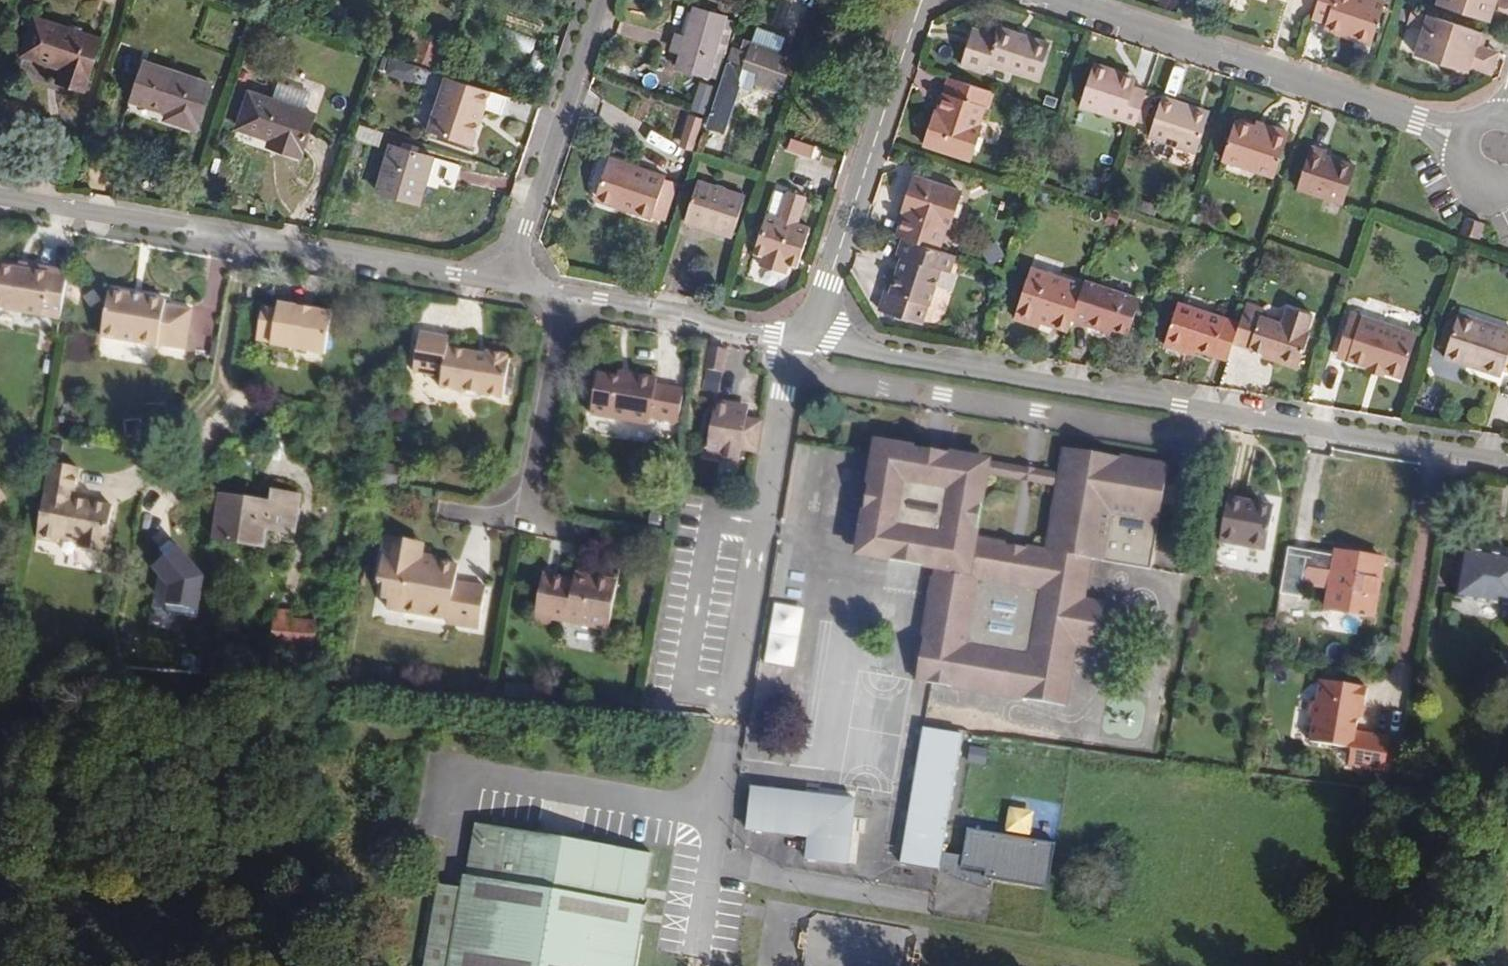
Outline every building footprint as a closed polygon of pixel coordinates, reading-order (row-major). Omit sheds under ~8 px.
[(1392,4),(1379,0),(1326,0),(1319,21),(1333,26),(1349,32),(1347,38),(1377,49),(1392,4)] [(1444,8),(1495,25),(1497,19),(1507,23),(1507,0),(1446,0),(1444,8)] [(699,78),(715,18),(684,10),(677,35),(672,54),(668,70),(699,78)] [(1485,50),(1490,37),(1416,13),(1412,29),(1428,35),(1420,59),(1472,76),(1474,70),(1496,77),(1503,56),(1485,50)] [(27,20),(14,59),(53,72),(49,84),(76,93),(93,41),(27,20)] [(1347,38),(1349,32),(1333,26),(1330,33),(1347,38)] [(766,51),(770,37),(742,28),(737,43),(731,40),(728,50),(722,48),(696,126),(712,131),(726,85),(740,90),(742,83),(761,89),(772,54),(766,51)] [(975,29),(963,65),(989,73),(992,64),(1039,80),(1051,45),(1002,30),(1000,37),(975,29)] [(672,54),(677,35),(669,32),(664,52),(672,54)] [(465,60),(438,51),(433,69),(459,78),(465,60)] [(768,91),(778,56),(772,54),(761,89),(768,91)] [(135,65),(123,102),(159,113),(157,120),(188,131),(202,87),(135,65)] [(1123,127),(1134,95),(1121,90),(1122,87),(1107,82),(1109,75),(1082,66),(1067,108),(1123,127)] [(1122,87),(1124,79),(1109,75),(1107,82),(1122,87)] [(510,100),(447,80),(429,138),(475,153),(489,112),(504,117),(510,100)] [(966,127),(971,110),(976,112),(981,94),(939,81),(928,115),(930,116),(926,130),(918,128),(912,146),(959,161),(970,129),(966,127)] [(242,97),(231,130),(270,143),(268,149),(293,158),(305,118),(301,116),(306,101),(274,91),(269,106),(242,97)] [(1183,155),(1194,121),(1178,116),(1180,108),(1149,99),(1135,139),(1183,155)] [(1194,121),(1196,114),(1180,108),(1178,116),(1194,121)] [(926,130),(930,116),(928,115),(923,114),(918,128),(926,130)] [(1261,178),(1275,135),(1258,129),(1257,134),(1239,129),(1221,122),(1209,160),(1261,178)] [(1257,134),(1258,129),(1240,124),(1239,129),(1257,134)] [(674,125),(670,140),(683,144),(687,130),(674,125)] [(361,126),(356,141),(380,148),(384,133),(361,126)] [(438,160),(391,146),(377,195),(424,208),(438,160)] [(1297,148),(1283,190),(1328,205),(1340,167),(1310,157),(1312,153),(1297,148)] [(642,217),(655,177),(600,158),(589,194),(612,201),(610,207),(642,217)] [(938,228),(950,194),(900,177),(893,199),(901,201),(897,215),(893,213),(886,238),(891,239),(926,251),(934,227),(938,228)] [(689,180),(676,220),(722,235),(735,197),(689,180)] [(796,229),(785,226),(794,198),(777,193),(777,195),(763,190),(742,252),(751,255),(747,264),(772,273),(775,263),(777,257),(786,260),(796,229)] [(610,207),(612,201),(589,194),(587,200),(610,207)] [(897,215),(901,201),(893,199),(889,213),(893,213),(897,215)] [(1449,218),(1444,234),(1462,240),(1467,224),(1449,218)] [(917,305),(929,270),(938,272),(942,256),(926,251),(891,239),(886,255),(891,257),(879,293),(875,292),(868,311),(902,322),(908,302),(917,305)] [(784,266),(786,260),(777,257),(775,263),(784,266)] [(63,272),(26,266),(25,271),(13,268),(0,266),(0,309),(54,318),(63,272)] [(1059,322),(1071,286),(1019,268),(1002,319),(1022,326),(1023,320),(1056,330),(1059,322)] [(1116,336),(1128,299),(1072,281),(1071,286),(1059,322),(1091,333),(1093,328),(1116,336)] [(160,344),(167,306),(159,304),(159,299),(103,290),(95,335),(152,345),(153,343),(160,344)] [(911,325),(917,305),(908,302),(902,322),(911,325)] [(270,310),(256,307),(251,339),(265,342),(265,345),(319,353),(325,312),(271,303),(270,310)] [(1219,343),(1225,324),(1164,304),(1151,343),(1170,350),(1171,346),(1214,360),(1219,343)] [(1285,369),(1297,333),(1294,332),(1300,314),(1275,305),(1269,324),(1247,316),(1250,310),(1232,304),(1225,324),(1219,343),(1261,357),(1261,361),(1285,369)] [(179,347),(185,309),(167,306),(160,344),(179,347)] [(1334,360),(1348,317),(1336,313),(1322,356),(1334,360)] [(1429,359),(1485,378),(1488,371),(1504,377),(1507,365),(1507,344),(1498,341),(1500,334),(1443,315),(1429,359)] [(1388,378),(1402,336),(1348,317),(1334,360),(1358,368),(1359,366),(1374,370),(1373,373),(1388,378)] [(494,397),(501,361),(499,356),(479,353),(479,354),(478,359),(470,358),(472,353),(437,347),(439,337),(411,332),(404,370),(432,375),(430,385),(448,388),(452,396),(468,399),(474,393),(494,397)] [(1373,373),(1374,370),(1359,366),(1358,368),(1357,373),(1371,378),(1373,373)] [(669,418),(673,389),(647,384),(647,376),(621,371),(619,376),(609,374),(590,371),(583,409),(640,420),(641,413),(669,418)] [(745,450),(748,429),(735,427),(736,418),(737,406),(705,401),(696,455),(729,459),(731,449),(745,450)] [(749,429),(750,420),(736,418),(735,427),(748,429),(749,429)] [(925,565),(908,677),(1056,701),(1066,639),(1087,642),(1094,599),(1074,596),(1080,555),(1141,564),(1157,461),(1054,444),(1037,547),(966,536),(979,457),(865,439),(847,553),(925,565)] [(1044,468),(982,457),(980,471),(1042,481),(1044,468)] [(43,462),(30,539),(51,543),(52,537),(72,540),(72,546),(97,550),(105,505),(67,498),(71,467),(43,462)] [(265,502),(213,496),(209,537),(258,544),(259,529),(286,532),(291,494),(267,492),(265,502)] [(1228,496),(1219,540),(1266,548),(1273,504),(1228,496)] [(1313,549),(1315,534),(1293,531),(1291,546),(1313,549)] [(197,576),(163,537),(152,547),(159,556),(147,567),(163,585),(158,610),(189,616),(197,576)] [(375,542),(368,580),(379,583),(375,607),(437,618),(436,623),(468,629),(476,587),(445,581),(448,566),(412,559),(413,549),(375,542)] [(1305,595),(1313,549),(1291,546),(1282,592),(1305,595)] [(1350,562),(1351,553),(1333,550),(1332,559),(1350,562)] [(1389,615),(1399,557),(1352,550),(1351,553),(1350,562),(1342,606),(1389,615)] [(1435,593),(1507,606),(1507,558),(1467,551),(1466,559),(1442,555),(1435,593)] [(597,628),(606,579),(579,574),(577,578),(563,576),(563,578),(531,572),(522,619),(540,622),(541,617),(597,628)] [(797,667),(804,607),(773,603),(766,664),(797,667)] [(305,645),(308,620),(284,618),(272,618),(268,617),(265,641),(305,645)] [(1315,721),(1310,742),(1352,750),(1348,767),(1383,773),(1390,739),(1356,733),(1361,707),(1366,708),(1369,690),(1323,681),(1319,701),(1312,705),(1310,716),(1315,721)] [(954,730),(916,723),(925,734),(964,739),(954,730)] [(941,868),(964,739),(925,734),(904,862),(941,868)] [(759,789),(752,827),(814,839),(811,860),(847,867),(858,807),(759,789)] [(1034,832),(1035,808),(1010,807),(1010,832),(1034,832)] [(418,965),(629,965),(641,893),(639,893),(647,839),(473,809),(463,862),(461,862),(458,873),(435,869),(418,965)]
